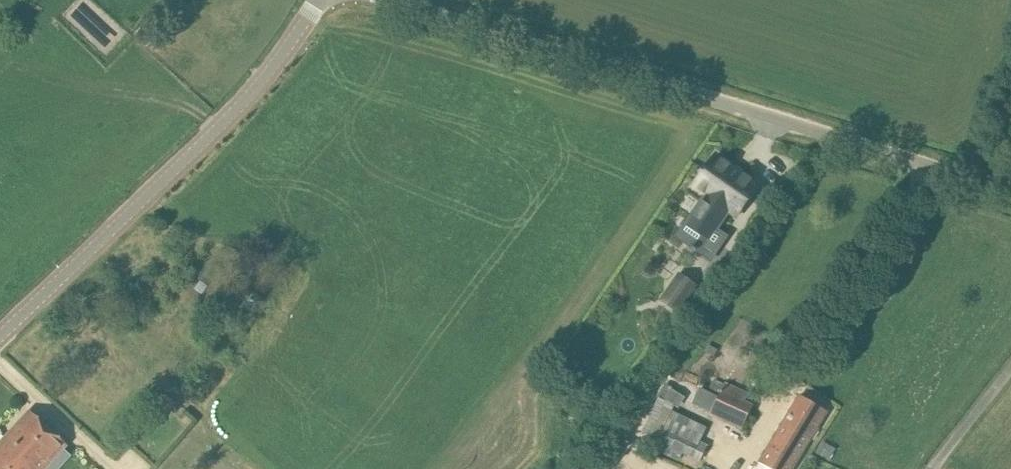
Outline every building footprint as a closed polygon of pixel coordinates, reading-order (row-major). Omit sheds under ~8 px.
[(153,38),(140,28),(134,36),(146,46),(153,38)] [(709,196),(684,233),(699,243),(694,251),(711,262),(728,237),(719,231),(732,212),(738,216),(760,184),(718,155),(696,187),(705,194),(709,196)] [(682,276),(663,304),(677,313),(696,286),(682,276)] [(702,386),(695,401),(712,410),(710,413),(742,429),(754,405),(746,401),(750,393),(726,382),(719,395),(702,386)] [(665,386),(657,397),(666,402),(676,408),(683,397),(673,391),(665,386)] [(801,394),(760,462),(771,468),(793,468),(828,411),(801,394)] [(166,395),(157,406),(158,407),(164,412),(173,401),(168,397),(166,395)] [(672,409),(654,448),(676,459),(681,450),(693,456),(707,426),(672,409)] [(46,468),(58,468),(72,454),(65,448),(66,447),(27,410),(5,434),(4,432),(3,428),(0,426),(0,468),(46,468)]
